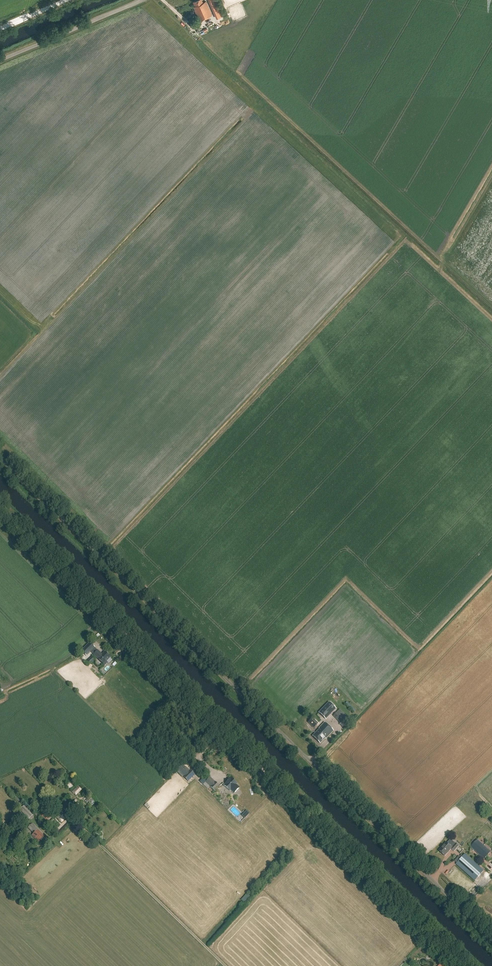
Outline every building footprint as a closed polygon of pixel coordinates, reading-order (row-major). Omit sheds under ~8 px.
[(199,20),(212,15),(206,1),(203,2),(202,0),(196,0),(193,1),(195,6),(194,6),(195,10),(194,10),(199,20)] [(213,10),(219,7),(216,0),(208,0),(213,10)] [(95,648),(89,642),(81,651),(86,656),(95,648)] [(102,655),(98,651),(93,655),(105,666),(107,663),(106,662),(110,658),(105,652),(102,655)] [(96,659),(92,655),(85,663),(88,666),(96,659)] [(318,713),(325,720),(335,709),(329,702),(318,713)] [(333,716),(340,724),(347,717),(339,709),(333,716)] [(314,735),(322,742),(325,739),(333,732),(324,723),(319,729),(320,730),(314,735)] [(189,771),(183,764),(177,769),(184,776),(183,777),(188,782),(195,775),(190,770),(189,771)] [(220,787),(210,777),(203,785),(207,789),(210,787),(215,792),(220,787)] [(237,783),(231,777),(224,785),(230,791),(230,790),(234,793),(240,787),(236,784),(237,783)] [(82,790),(78,786),(72,792),(76,796),(82,790)] [(80,804),(76,800),(70,805),(79,814),(84,808),(80,804)] [(20,810),(24,815),(29,810),(24,806),(20,810)] [(33,815),(29,810),(24,815),(29,819),(33,815)] [(47,823),(53,817),(46,810),(40,816),(47,823)] [(67,816),(61,811),(56,816),(61,822),(67,816)] [(35,828),(32,824),(28,828),(34,834),(32,835),(39,842),(44,837),(38,830),(37,830),(35,828)] [(491,852),(477,840),(471,847),(484,859),(491,852)] [(447,842),(439,851),(445,856),(451,849),(454,852),(459,846),(456,843),(452,848),(447,842)] [(456,864),(475,881),(484,871),(465,854),(456,864)]
